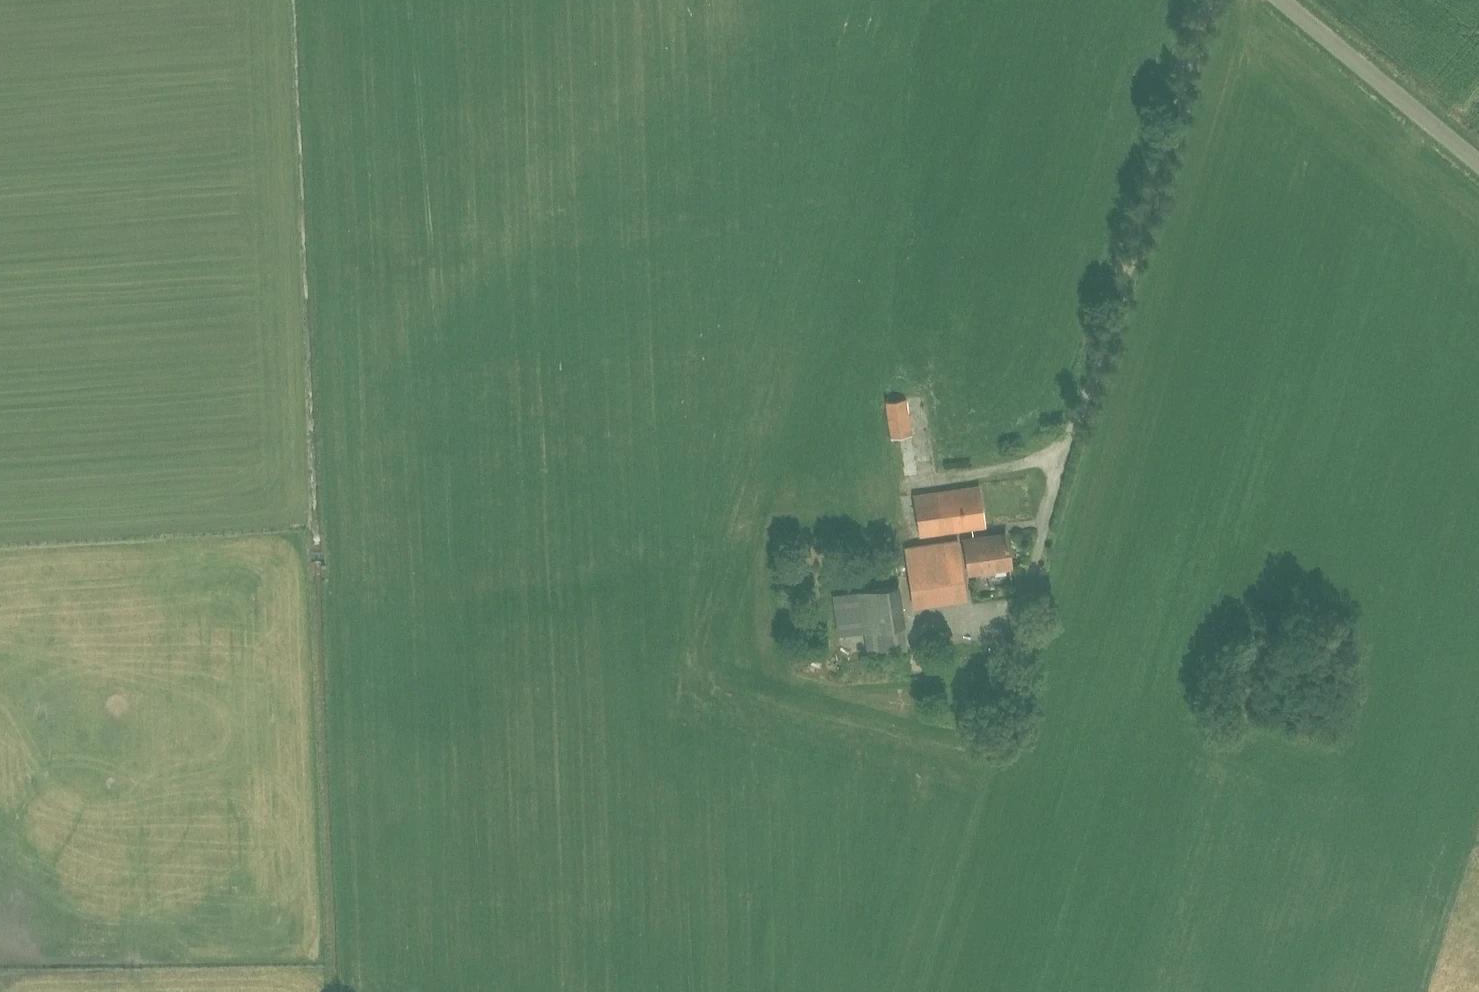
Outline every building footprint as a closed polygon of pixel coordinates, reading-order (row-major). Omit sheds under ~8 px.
[(892,438),(913,435),(907,399),(887,402),(892,438)] [(908,478),(923,477),(921,440),(907,441),(908,478)] [(913,495),(919,537),(985,527),(979,486),(913,495)] [(1006,534),(986,537),(965,540),(969,573),(1011,567),(1006,534)] [(904,550),(913,607),(967,597),(957,541),(904,550)] [(898,586),(859,592),(834,595),(840,636),(904,627),(898,586)]
